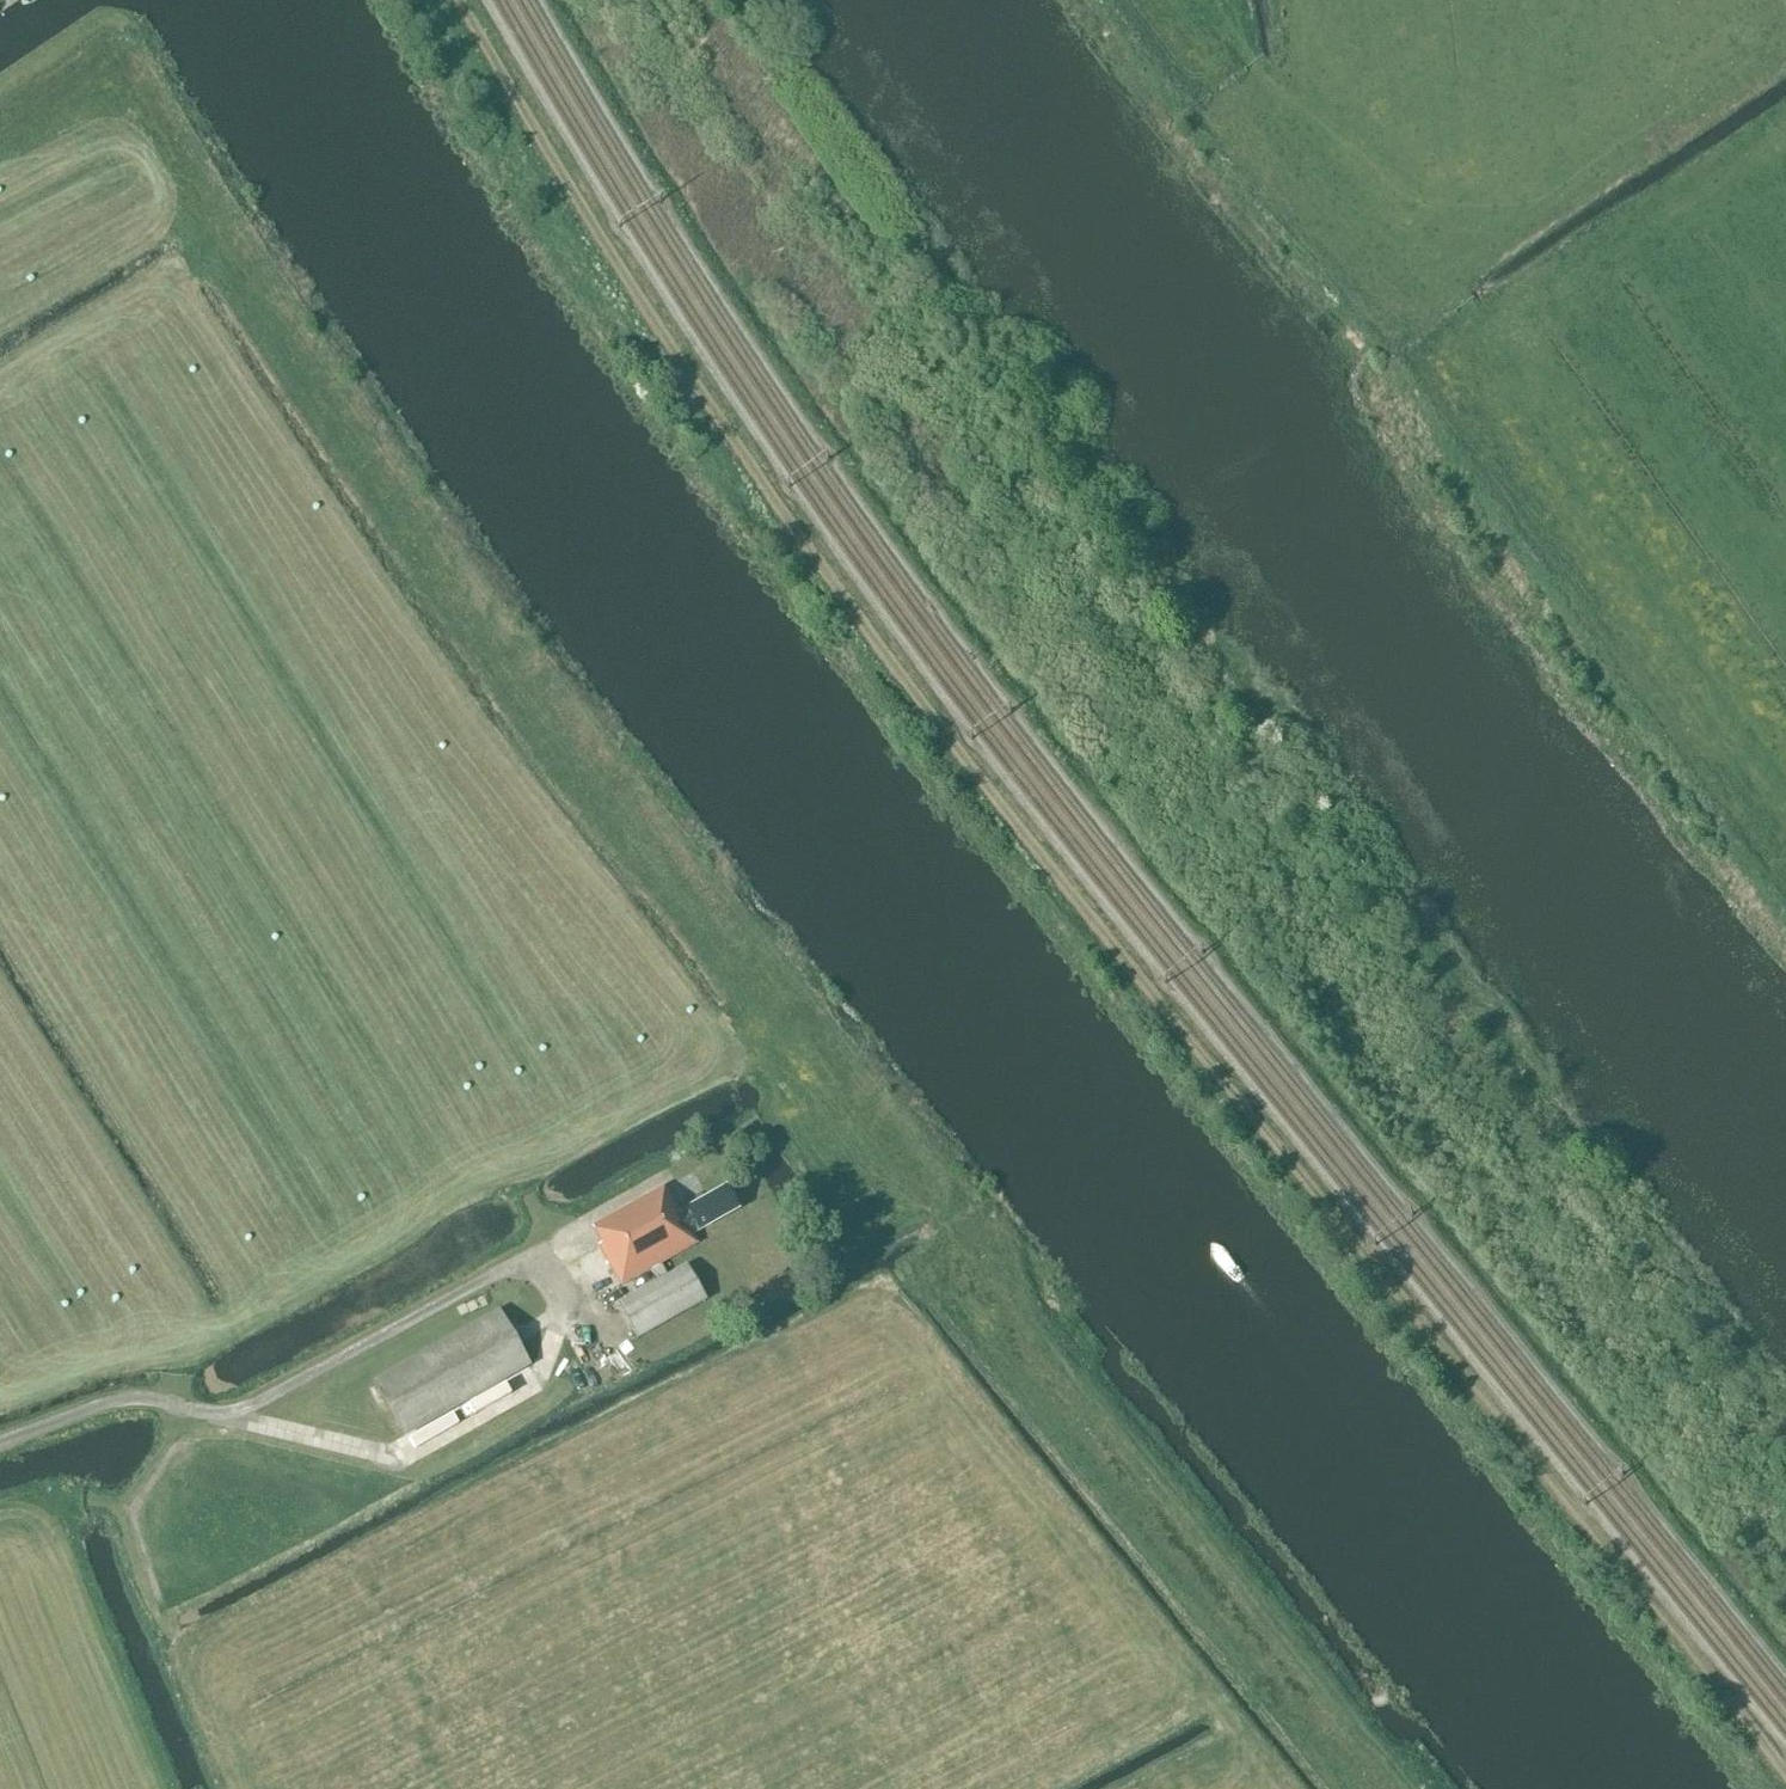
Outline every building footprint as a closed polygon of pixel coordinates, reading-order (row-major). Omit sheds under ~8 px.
[(679,1214),(664,1187),(592,1227),(602,1245),(598,1246),(621,1286),(696,1243),(692,1236),(737,1210),(724,1188),(685,1210),(686,1211),(679,1214)] [(705,1300),(685,1266),(617,1305),(637,1339),(705,1300)] [(404,1438),(496,1385),(529,1367),(498,1312),(372,1383),(404,1438)]
